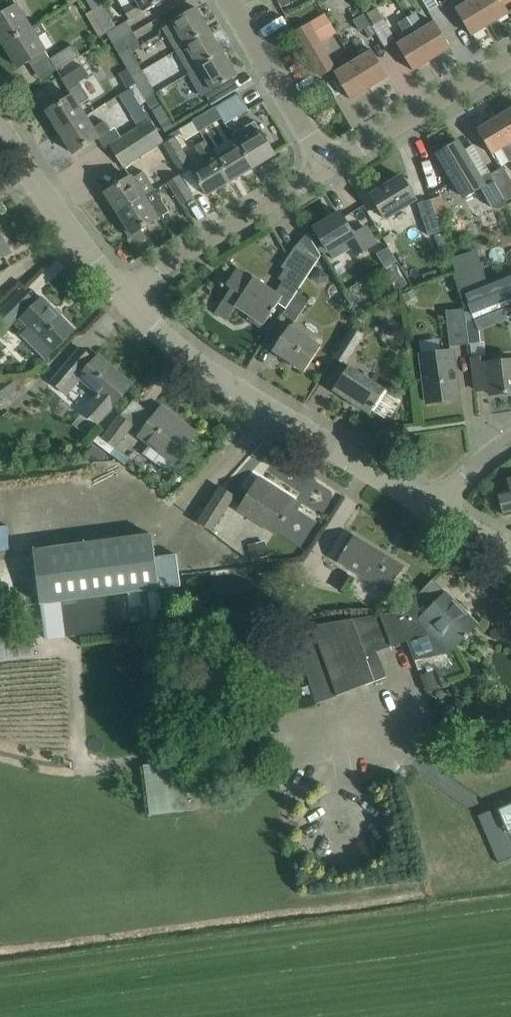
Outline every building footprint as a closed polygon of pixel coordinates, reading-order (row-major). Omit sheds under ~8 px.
[(94,11),(106,4),(104,0),(88,0),(94,11)] [(136,2),(126,8),(132,19),(164,0),(135,0),(136,2)] [(475,0),(464,0),(467,4),(456,10),(471,36),(490,24),(475,0)] [(490,24),(509,13),(501,0),(475,0),(490,24)] [(106,4),(94,11),(107,33),(115,46),(136,33),(129,21),(119,27),(106,4)] [(30,29),(16,7),(8,12),(0,17),(0,38),(5,45),(30,29)] [(180,18),(172,23),(162,29),(176,52),(211,31),(197,8),(180,18)] [(396,41),(377,10),(366,17),(385,47),(396,41)] [(107,33),(94,11),(86,15),(99,38),(107,33)] [(309,25),(295,33),(320,76),(334,68),(320,44),(336,35),(325,16),(309,25)] [(362,16),(353,22),(359,32),(369,27),(362,16)] [(398,24),(407,39),(397,45),(413,71),(432,60),(416,33),(407,19),(398,24)] [(42,22),(30,29),(5,45),(19,68),(36,57),(44,52),(36,39),(48,31),(42,22)] [(416,33),(432,60),(451,48),(435,22),(416,33)] [(224,54),(211,31),(176,52),(189,74),(224,54)] [(136,33),(115,46),(128,69),(133,77),(145,71),(133,51),(142,46),(139,42),(140,41),(136,33)] [(56,71),(77,57),(71,47),(49,60),(56,71)] [(373,51),(354,62),(369,88),(388,77),(373,51)] [(224,54),(189,74),(177,81),(190,104),(212,91),(220,87),(237,76),(224,54)] [(369,88),(354,62),(335,74),(351,100),(369,88)] [(60,133),(86,117),(76,101),(86,94),(83,90),(79,84),(90,77),(83,66),(78,69),(62,80),(72,96),(47,112),(60,133)] [(128,69),(119,74),(128,89),(137,84),(133,77),(128,69)] [(145,71),(133,77),(137,84),(146,100),(158,93),(145,71)] [(141,126),(121,139),(110,146),(117,156),(137,143),(157,131),(131,89),(121,95),(141,126)] [(171,116),(158,93),(146,100),(165,132),(173,127),(168,118),(171,116)] [(239,94),(216,108),(221,118),(245,104),(239,94)] [(221,118),(216,108),(192,122),(198,132),(221,118)] [(499,117),(510,138),(510,110),(499,117)] [(86,117),(60,133),(74,154),(91,143),(97,139),(103,150),(110,146),(121,139),(114,128),(110,131),(103,120),(93,127),(86,117)] [(499,117),(478,130),(492,154),(502,148),(509,160),(510,159),(510,160),(510,138),(499,117)] [(238,145),(252,170),(276,156),(261,131),(248,139),(242,129),(232,135),(238,145)] [(137,143),(117,156),(124,167),(164,142),(157,131),(137,143)] [(165,143),(183,172),(194,165),(176,136),(165,143)] [(196,147),(206,164),(193,172),(207,196),(230,183),(216,158),(205,141),(196,147)] [(459,142),(438,154),(455,183),(456,183),(463,195),(482,184),(474,172),(476,171),(459,142)] [(238,145),(216,158),(230,183),(252,170),(238,145)] [(510,199),(510,181),(504,167),(490,174),(506,202),(510,199)] [(119,214),(155,191),(143,172),(132,179),(131,177),(123,183),(106,193),(119,214)] [(180,203),(191,197),(178,176),(167,183),(180,203)] [(371,195),(381,212),(386,220),(417,201),(402,176),(371,195)] [(155,191),(119,214),(120,215),(116,218),(129,237),(132,235),(140,230),(169,212),(160,198),(155,191)] [(429,235),(441,231),(432,200),(419,204),(429,235)] [(315,229),(325,246),(330,254),(345,244),(354,259),(377,245),(366,227),(354,235),(341,213),(315,229)] [(140,230),(132,235),(139,245),(147,240),(140,230)] [(11,253),(0,234),(0,259),(11,253)] [(286,309),(298,292),(317,263),(299,251),(280,279),(284,282),(277,293),(255,277),(253,280),(238,269),(227,286),(231,289),(215,313),(227,320),(236,307),(264,325),(272,312),(274,314),(276,310),(274,309),(278,304),(286,309)] [(319,269),(312,278),(318,283),(323,283),(329,276),(319,269)] [(423,275),(425,282),(438,277),(436,271),(423,275)] [(470,301),(476,316),(510,302),(510,285),(470,301)] [(298,292),(286,309),(283,314),(295,322),(310,300),(298,292)] [(412,292),(403,296),(406,303),(415,299),(412,292)] [(42,299),(28,313),(21,319),(53,351),(74,330),(42,299)] [(20,317),(8,305),(0,312),(0,335),(1,335),(20,317)] [(468,344),(466,321),(464,310),(447,312),(452,346),(468,344)] [(466,321),(468,344),(480,342),(478,327),(489,323),(485,313),(466,321)] [(304,372),(316,355),(321,347),(290,326),(273,351),(304,372)] [(345,364),(363,335),(351,328),(334,357),(345,364)] [(422,355),(425,383),(427,403),(459,399),(453,351),(422,355)] [(98,423),(119,400),(132,385),(99,356),(80,377),(77,375),(78,373),(67,364),(51,382),(75,403),(90,386),(99,395),(84,411),(98,423)] [(474,371),(477,391),(490,389),(491,395),(510,393),(510,361),(488,363),(487,357),(473,358),(474,371)] [(386,390),(369,379),(349,366),(333,391),(370,415),(374,409),(377,405),(376,405),(386,390)] [(142,453),(164,470),(172,460),(175,463),(194,438),(176,424),(179,420),(162,407),(140,436),(149,443),(142,453)] [(115,447),(131,426),(118,416),(101,437),(115,447)] [(259,479),(249,496),(239,511),(276,535),(294,507),(274,494),(276,490),(259,479)] [(505,516),(510,514),(510,479),(506,481),(508,491),(499,493),(501,499),(498,499),(501,510),(503,510),(505,516)] [(236,496),(222,487),(200,521),(214,530),(236,496)] [(32,549),(39,603),(179,585),(175,554),(154,556),(151,534),(32,549)] [(354,536),(343,553),(338,561),(389,592),(405,567),(354,536)] [(272,558),(268,544),(251,548),(254,562),(272,558)] [(280,563),(258,566),(260,583),(283,580),(280,563)] [(381,614),(291,629),(317,703),(388,677),(378,653),(393,647),(394,649),(408,643),(416,664),(444,657),(465,637),(466,639),(469,636),(467,635),(477,624),(447,593),(434,580),(433,579),(418,596),(406,607),(402,611),(381,614)] [(0,637),(0,661),(37,656),(34,633),(0,637)] [(435,670),(421,675),(427,692),(441,687),(435,670)] [(498,809),(510,839),(510,804),(498,809)] [(510,856),(510,839),(498,809),(497,807),(478,816),(498,862),(510,856)]
